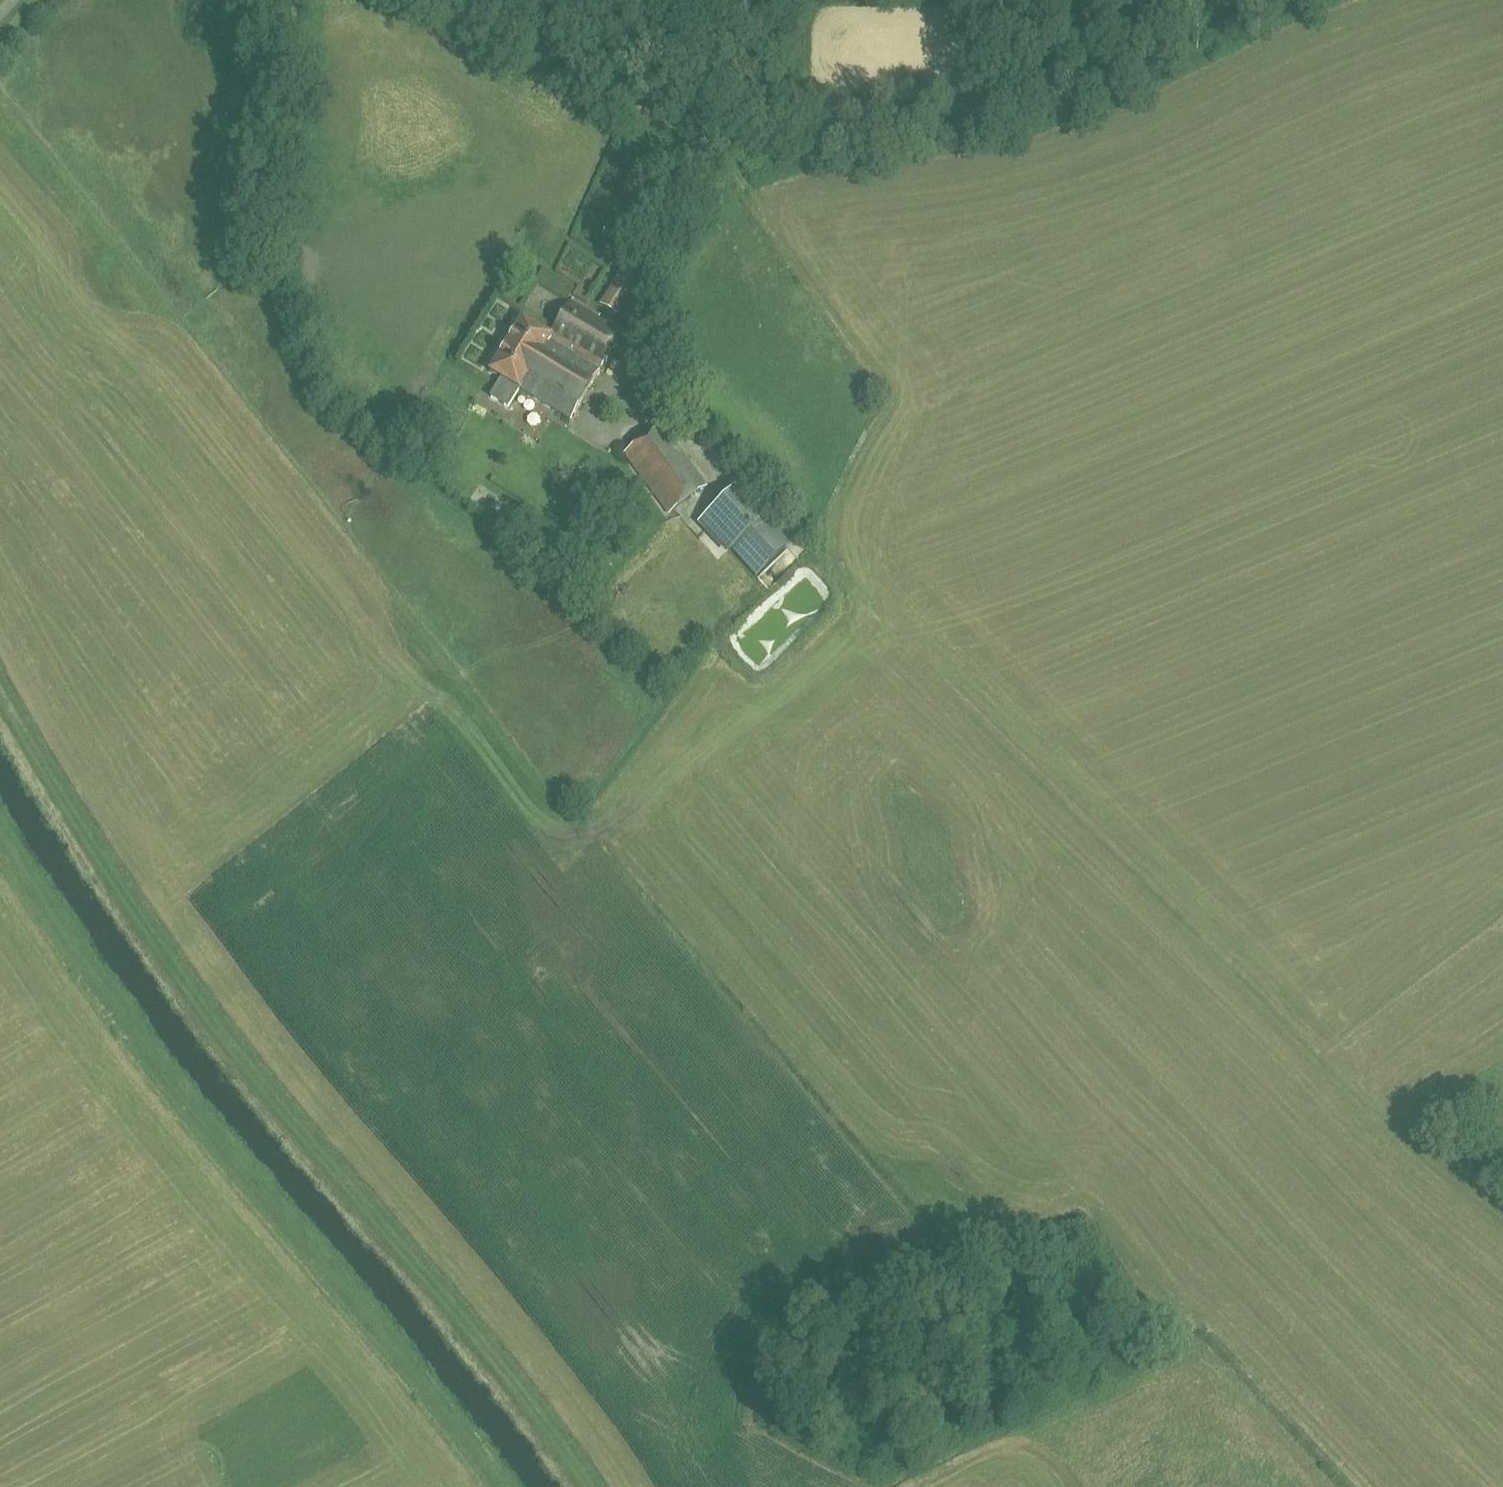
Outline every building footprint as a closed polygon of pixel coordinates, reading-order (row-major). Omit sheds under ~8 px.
[(640,283),(620,271),(599,306),(619,318),(640,283)] [(521,388),(570,418),(585,394),(623,332),(573,302),(551,336),(523,319),(491,373),(502,379),(490,399),(508,410),(521,388)] [(707,487),(663,426),(626,453),(670,514),(707,487)] [(787,548),(735,491),(719,506),(748,532),(731,549),(756,576),(787,548)] [(748,532),(719,506),(700,523),(725,553),(748,532)]
